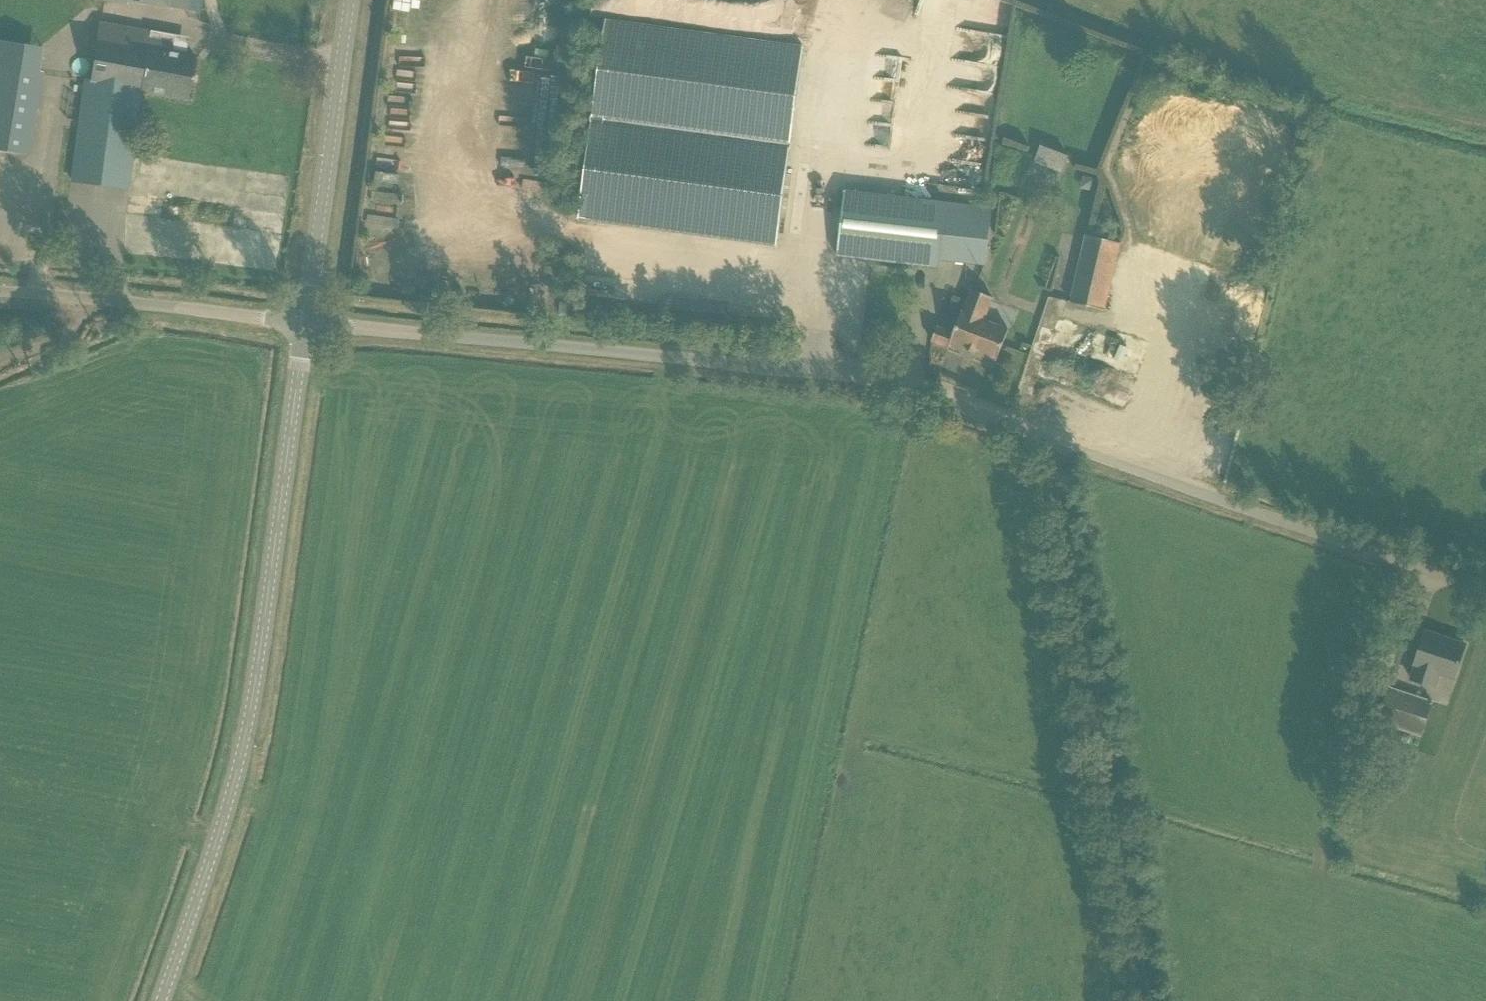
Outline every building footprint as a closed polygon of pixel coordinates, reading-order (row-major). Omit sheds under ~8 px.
[(106,1),(126,4),(127,1),(186,10),(187,0),(96,0),(106,1)] [(605,20),(578,219),(777,246),(803,47),(605,20)] [(85,80),(74,161),(71,180),(127,190),(140,92),(188,100),(195,58),(170,53),(173,36),(101,24),(93,81),(85,80)] [(0,43),(0,152),(25,156),(38,74),(36,74),(40,50),(0,43)] [(397,105),(397,97),(375,97),(375,105),(397,105)] [(1048,175),(1057,152),(1029,142),(1020,165),(1048,175)] [(511,157),(511,167),(529,166),(529,156),(511,157)] [(1083,178),(1080,190),(1094,194),(1097,181),(1083,178)] [(844,189),(839,236),(836,256),(939,268),(940,260),(985,265),(992,207),(844,189)] [(1084,236),(1069,302),(1106,310),(1120,244),(1084,236)] [(949,348),(951,344),(996,361),(1008,329),(984,320),(992,297),(971,289),(962,312),(961,311),(952,337),(936,330),(932,341),(949,348)] [(1425,632),(1419,651),(1410,679),(1433,687),(1437,673),(1454,678),(1465,645),(1425,632)] [(1376,721),(1372,733),(1390,740),(1395,728),(1421,737),(1433,703),(1429,701),(1388,687),(1376,721)]
